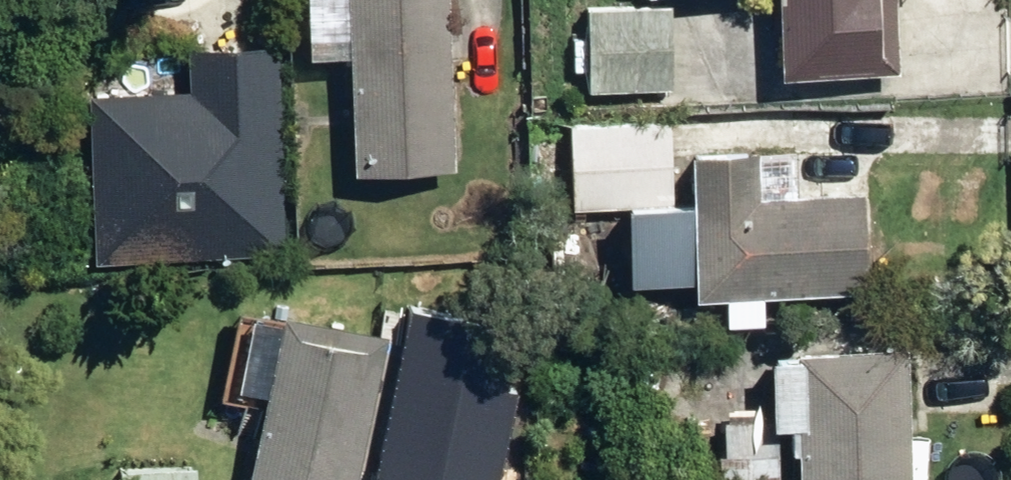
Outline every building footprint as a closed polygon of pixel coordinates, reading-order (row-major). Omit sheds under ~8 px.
[(358,168),(457,164),(450,0),(310,0),(312,50),(352,48),(358,168)] [(897,0),(780,0),(784,75),(902,71),(897,0)] [(589,86),(670,86),(670,6),(588,6),(589,86)] [(97,265),(288,259),(281,50),(191,53),(193,94),(92,97),(97,265)] [(628,203),(630,239),(667,238),(666,202),(674,201),(671,118),(573,121),(575,204),(628,203)] [(695,146),(700,292),(867,288),(864,187),(761,190),(759,142),(695,146)] [(398,479),(502,479),(530,332),(410,309),(378,476),(398,479)] [(387,331),(287,310),(282,334),(247,326),(235,382),(269,388),(251,479),(357,479),(387,331)] [(803,479),(913,479),(910,341),(808,344),(808,352),(775,353),(777,421),(793,421),(794,448),(802,447),(803,479)] [(722,479),(782,479),(781,452),(721,452),(722,479)] [(120,479),(197,479),(197,463),(119,463),(120,479)]
